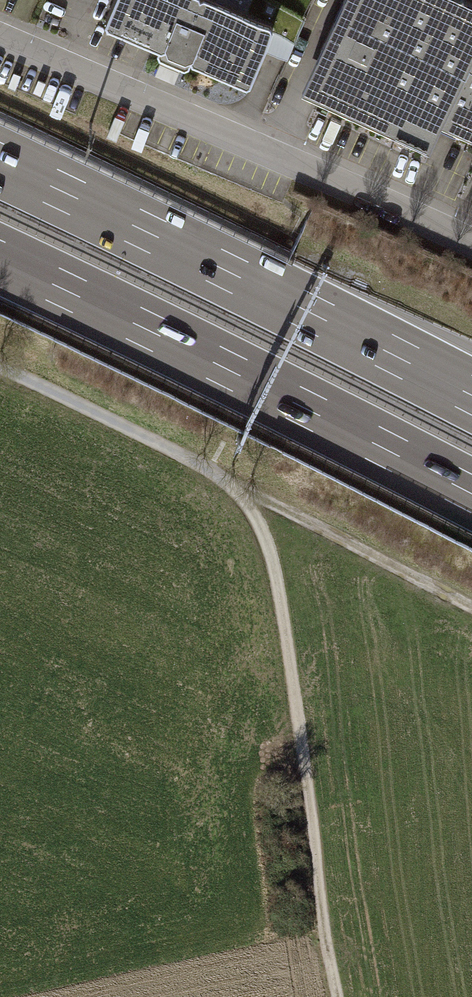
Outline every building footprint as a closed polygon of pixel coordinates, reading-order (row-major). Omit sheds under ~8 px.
[(214,0),(115,0),(107,20),(253,83),(277,27),(214,0)] [(470,0),(345,0),(305,88),(430,145),(440,122),(471,136),(471,1),(470,0)]
